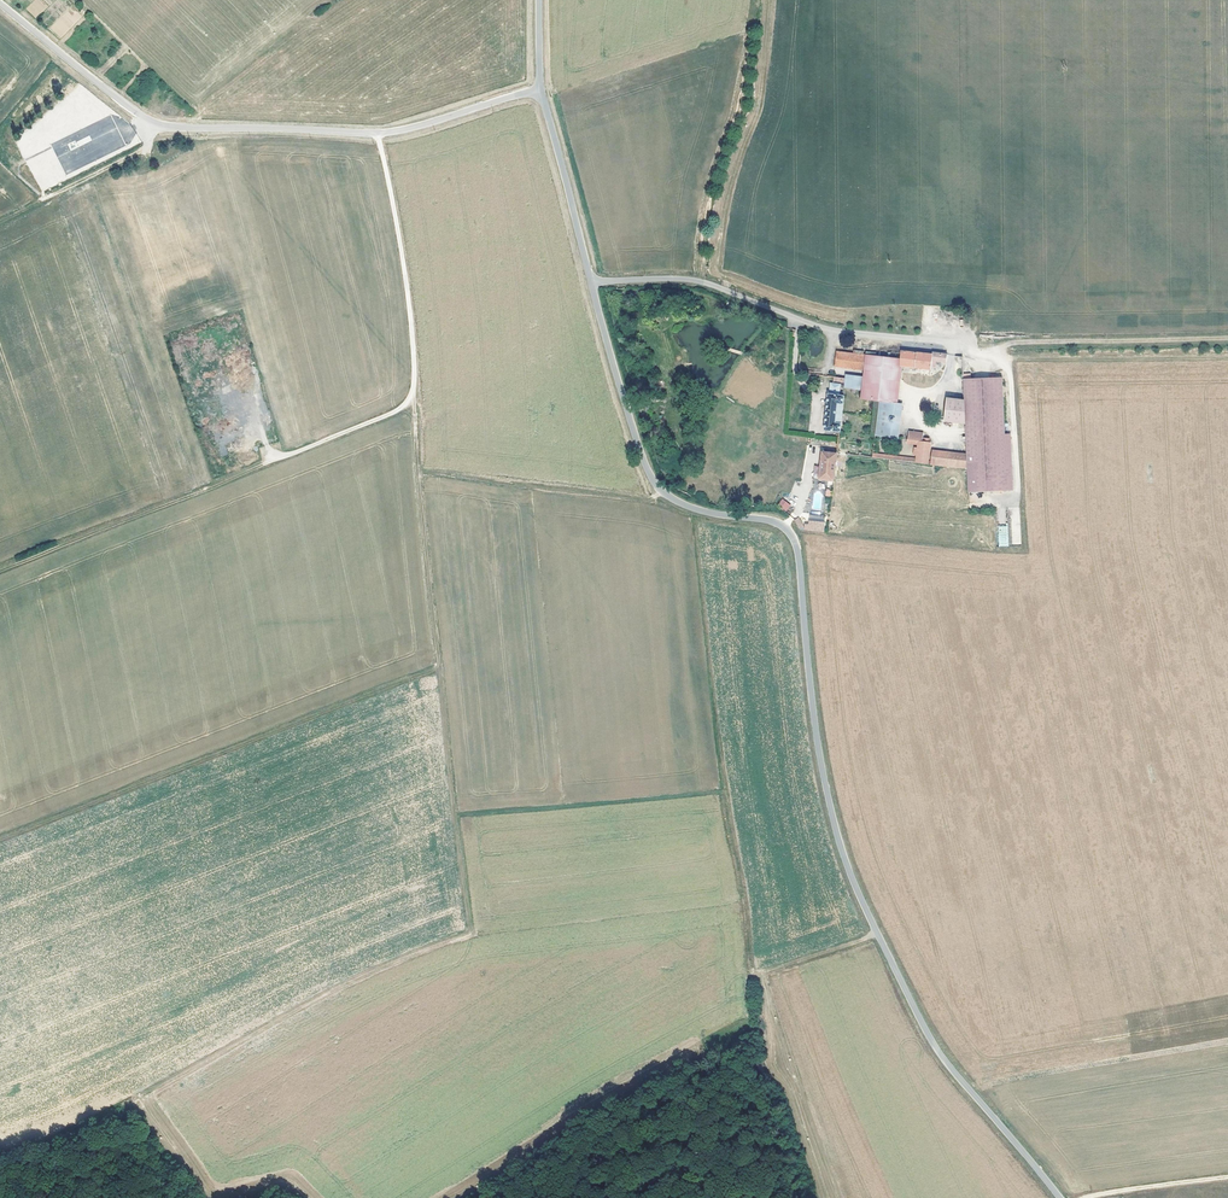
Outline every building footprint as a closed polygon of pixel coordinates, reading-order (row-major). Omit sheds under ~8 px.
[(112,116),(51,142),(64,174),(125,148),(112,116)] [(149,259),(152,268),(161,265),(158,256),(149,259)] [(927,352),(896,348),(896,356),(895,364),(925,368),(926,365),(930,365),(931,358),(941,359),(942,352),(927,350),(927,352)] [(832,349),(830,363),(840,364),(842,351),(832,349)] [(861,367),(862,353),(842,351),(840,364),(861,367)] [(861,367),(859,376),(858,389),(857,397),(874,399),(889,401),(888,415),(896,416),(897,400),(892,399),(895,364),(896,356),(862,353),(861,367)] [(840,386),(858,389),(859,376),(842,374),(841,376),(840,386)] [(840,386),(841,376),(829,375),(828,381),(835,382),(835,386),(840,386)] [(997,376),(966,377),(959,377),(959,397),(960,421),(962,452),(962,466),(963,490),(1002,489),(1000,433),(997,376)] [(835,382),(828,381),(826,380),(823,401),(820,428),(834,429),(835,429),(839,393),(834,392),(835,386),(835,382)] [(943,423),(960,421),(959,397),(942,398),(943,423)] [(820,428),(818,450),(832,452),(834,429),(820,428)] [(893,437),(894,431),(886,430),(880,429),(879,436),(893,437)] [(911,460),(924,462),(926,439),(924,439),(924,435),(918,435),(919,430),(904,429),(903,438),(913,439),(912,444),(912,446),(909,446),(909,453),(911,453),(911,457),(911,460)] [(1006,433),(1000,433),(1002,489),(1008,489),(1006,433)] [(927,462),(962,466),(962,452),(929,449),(927,462)] [(829,479),(832,452),(818,450),(816,478),(829,479)] [(868,452),(867,456),(911,460),(911,457),(868,452)] [(822,491),(813,490),(813,509),(822,509),(822,491)] [(774,497),(771,500),(777,509),(781,506),(774,497)] [(804,523),(803,530),(823,532),(825,516),(809,514),(808,524),(804,523)] [(790,519),(796,527),(801,525),(794,515),(790,519)] [(999,546),(1008,546),(1008,526),(998,526),(999,546)]
